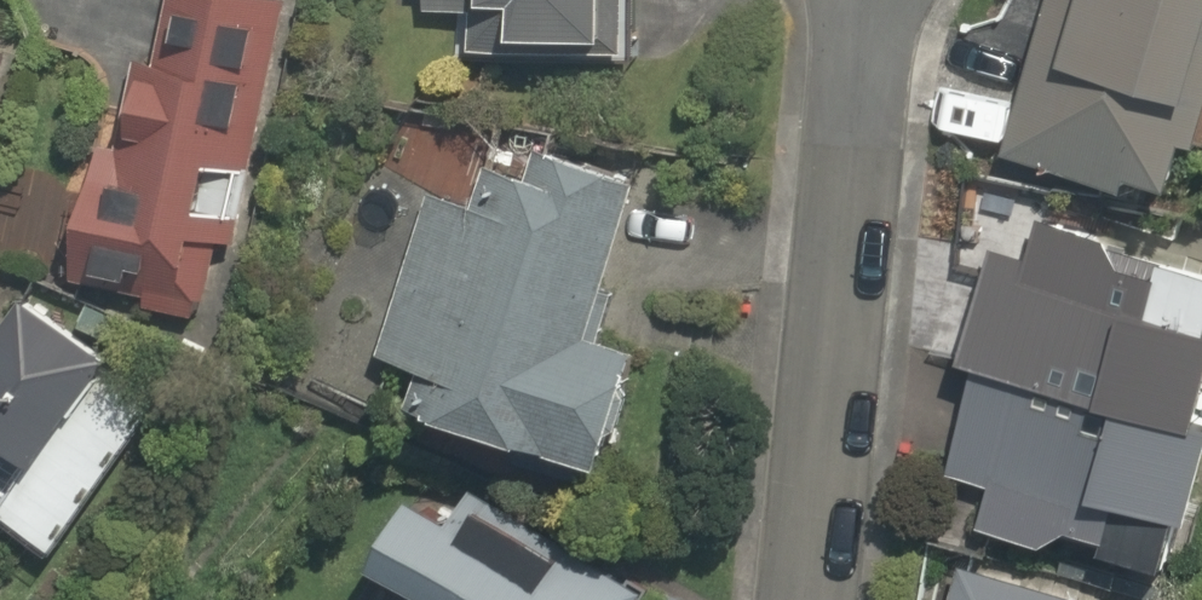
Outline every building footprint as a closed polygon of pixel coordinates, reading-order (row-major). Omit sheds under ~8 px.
[(294,0),(179,0),(166,69),(140,64),(121,163),(104,159),(77,299),(243,331),(306,2),(294,0)] [(443,0),(442,23),(500,25),(498,54),(668,62),(670,0),(433,0),(443,0)] [(1201,85),(1201,0),(1049,0),(1003,151),(1167,201),(1201,85)] [(25,52),(0,43),(0,121),(25,52)] [(522,206),(432,183),(386,360),(444,375),(433,419),(654,476),(684,358),(631,344),(674,177),(538,143),(522,206)] [(1179,562),(1201,417),(1201,233),(983,197),(941,458),(978,464),(968,528),(1179,562)] [(23,577),(48,541),(78,562),(189,403),(0,272),(0,562),(23,577)] [(679,594),(486,492),(471,519),(434,500),(393,578),(436,599),(675,599),(679,594)] [(948,548),(937,599),(1180,599),(948,548)]
